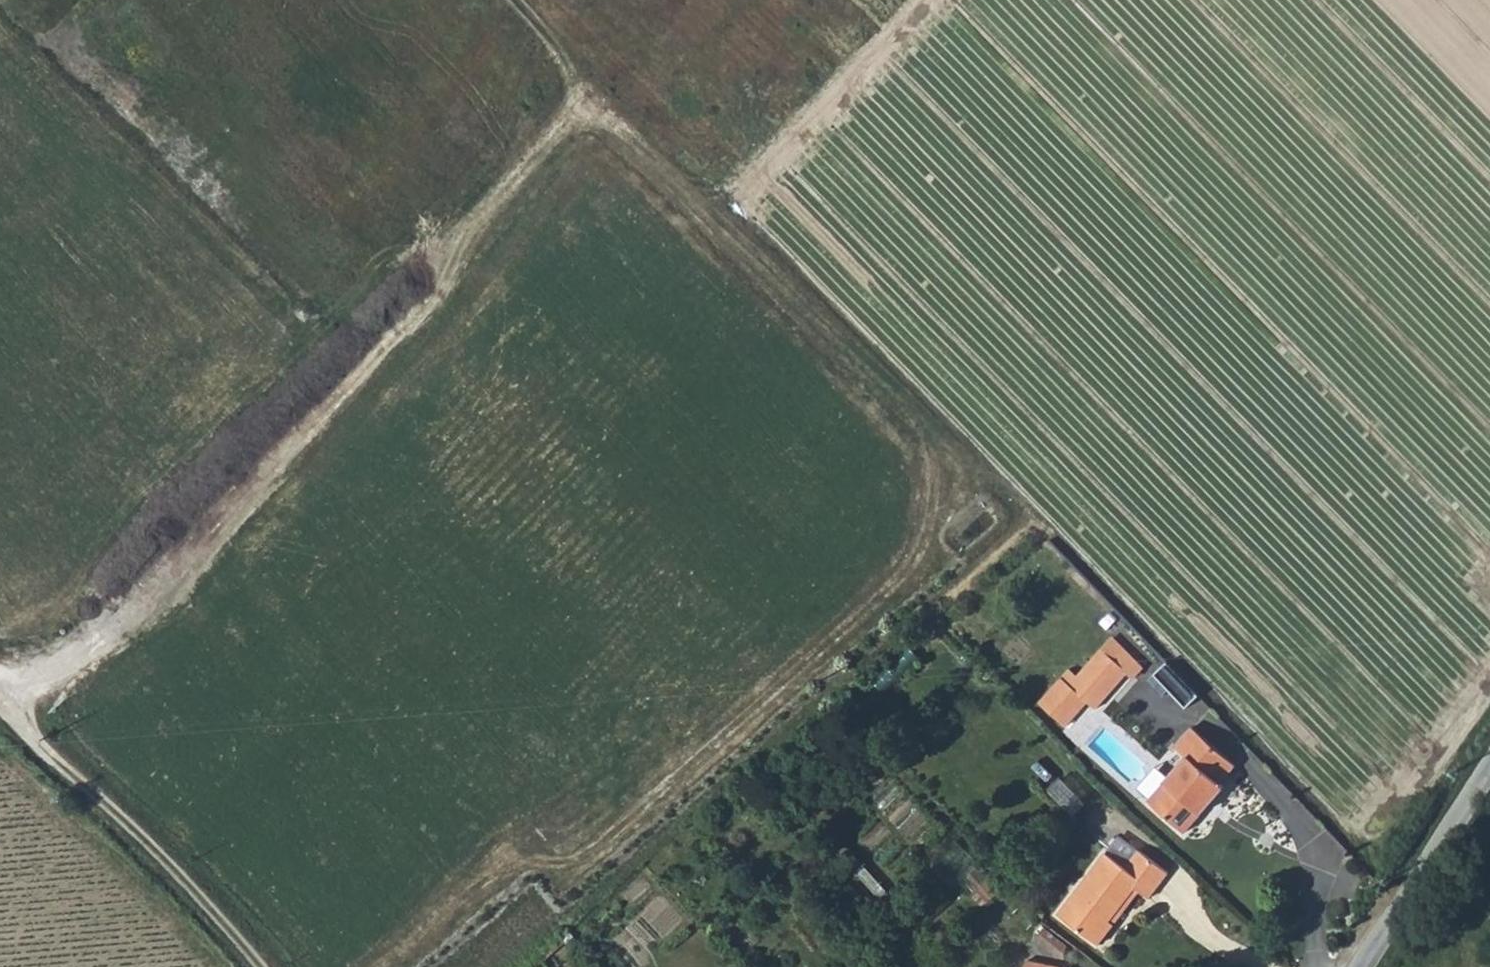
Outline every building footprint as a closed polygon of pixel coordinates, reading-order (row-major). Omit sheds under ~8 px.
[(1123,637),(1113,648),(1137,673),(1143,679),(1154,667),(1123,637)] [(1049,700),(1074,725),(1097,702),(1103,708),(1137,673),(1113,648),(1088,675),(1081,668),(1049,700)] [(1171,664),(1159,677),(1193,707),(1205,693),(1171,664)] [(1198,757),(1159,799),(1190,827),(1230,785),(1228,783),(1245,762),(1205,726),(1187,745),(1198,757)] [(1110,849),(1061,910),(1103,944),(1119,925),(1114,920),(1139,888),(1156,901),(1177,874),(1147,850),(1133,866),(1110,849)]
